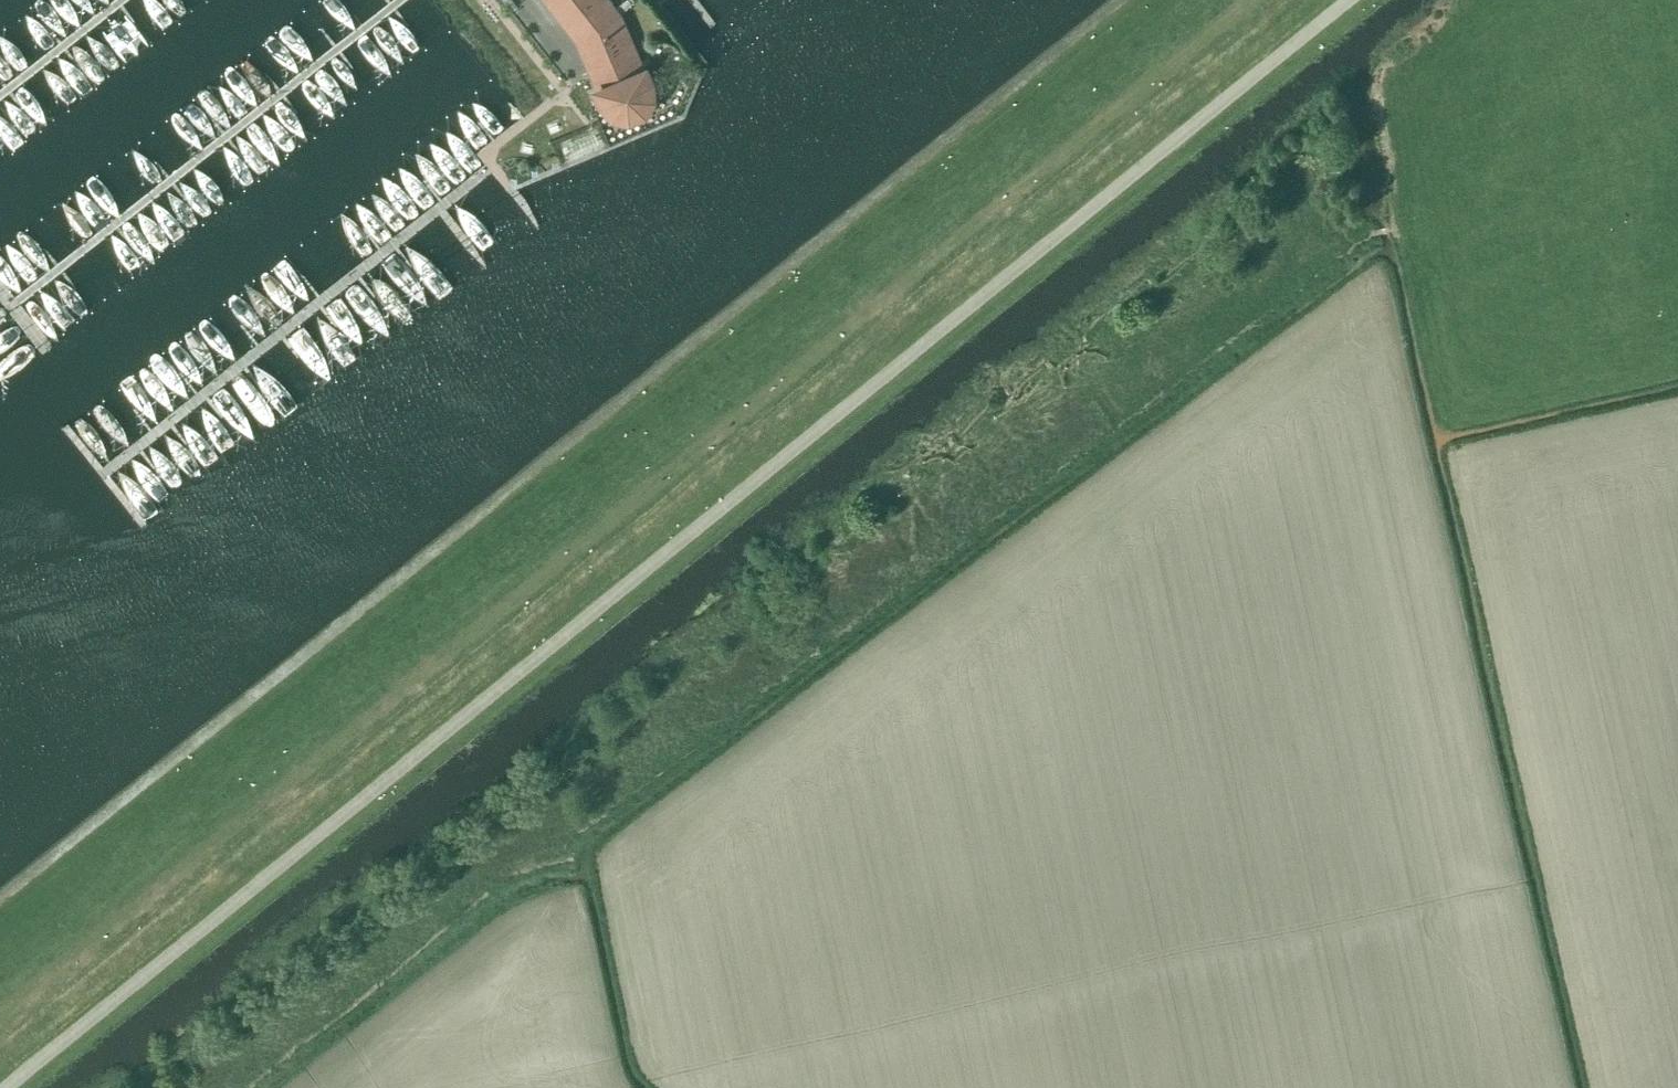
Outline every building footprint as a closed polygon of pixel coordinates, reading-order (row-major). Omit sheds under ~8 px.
[(577,38),(603,99),(613,109),(627,113),(641,107),(648,94),(647,80),(625,30),(637,26),(630,9),(618,15),(618,13),(607,0),(547,0),(577,38)]
